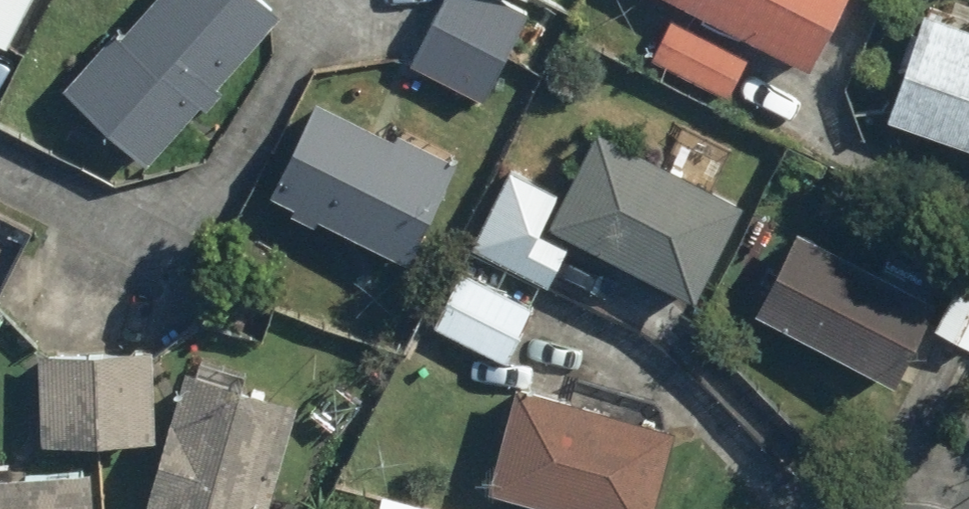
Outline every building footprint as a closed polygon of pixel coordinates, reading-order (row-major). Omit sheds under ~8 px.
[(6,52),(32,0),(0,0),(0,49),(6,52)] [(198,106),(205,113),(226,91),(218,84),(280,16),(262,0),(152,0),(118,36),(112,31),(58,89),(65,95),(142,166),(198,106)] [(481,103),(527,11),(520,8),(524,0),(444,0),(410,67),(481,103)] [(650,59),(724,99),(753,43),(807,72),(845,0),(672,0),(679,4),(650,59)] [(885,119),(968,149),(968,22),(926,7),(915,39),(906,36),(894,70),(903,73),(885,119)] [(268,195),(290,205),(286,214),(312,226),(316,218),(405,263),(456,164),(392,132),(389,138),(315,101),(268,195)] [(499,168),(460,247),(547,290),(571,242),(692,302),(739,207),(595,135),(563,200),(499,168)] [(764,285),(749,316),(893,386),(922,328),(968,351),(968,253),(956,247),(929,302),(788,234),(774,264),(768,261),(758,282),(764,285)] [(532,310),(510,299),(516,289),(500,281),(495,291),(457,272),(430,325),(504,363),(532,310)] [(34,441),(156,442),(156,354),(35,354),(34,441)] [(183,372),(143,508),(266,508),(297,406),(183,372)] [(524,500),(555,508),(654,508),(676,430),(515,386),(485,496),(522,507),(524,500)] [(0,478),(0,508),(89,508),(87,473),(0,478)] [(373,508),(430,508),(377,495),(373,508)]
